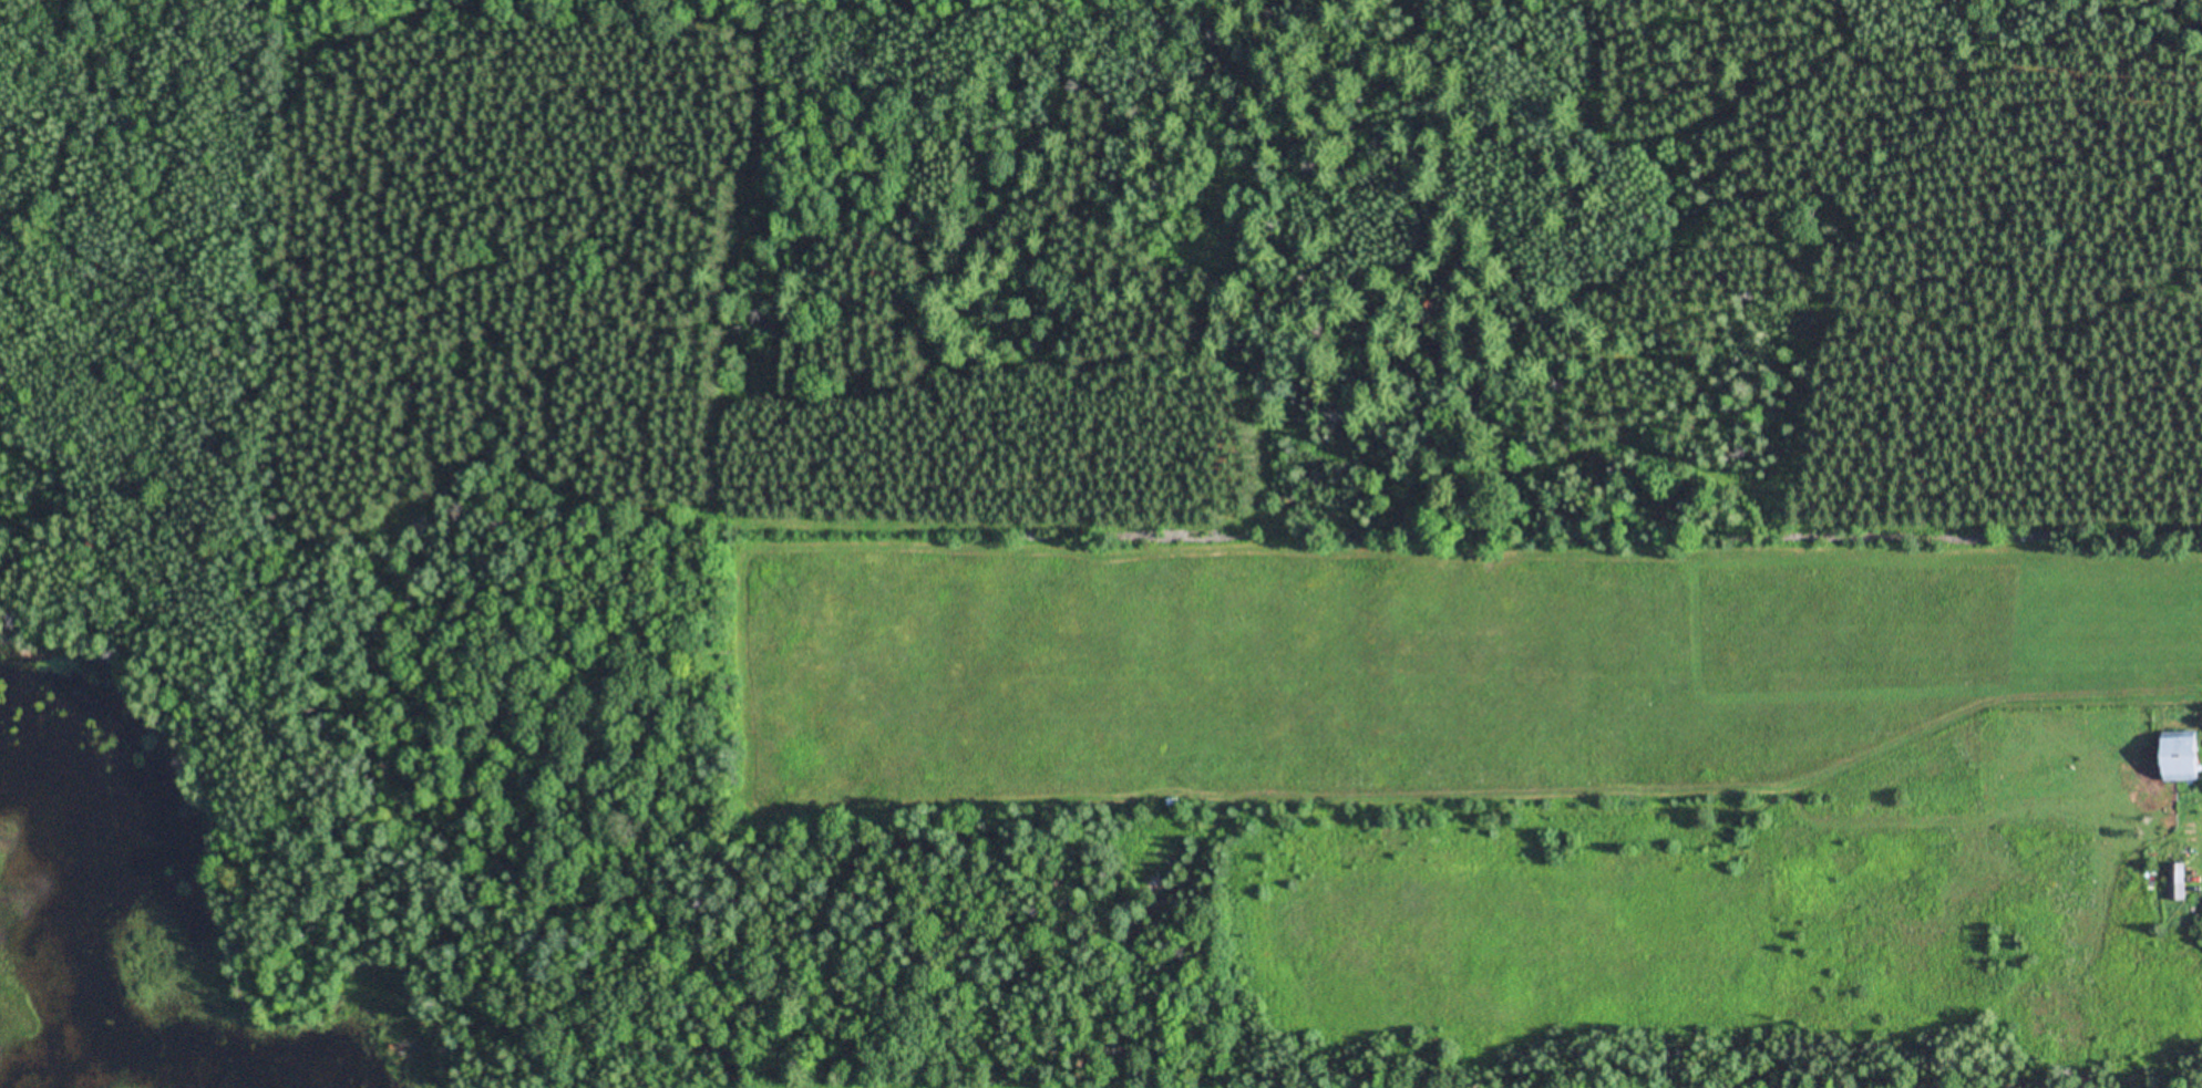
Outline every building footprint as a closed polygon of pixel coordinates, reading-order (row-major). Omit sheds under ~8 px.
[(2201,782),(2201,736),(2169,737),(2170,782),(2201,782)] [(2188,902),(2188,863),(2171,863),(2171,902),(2188,902)]
